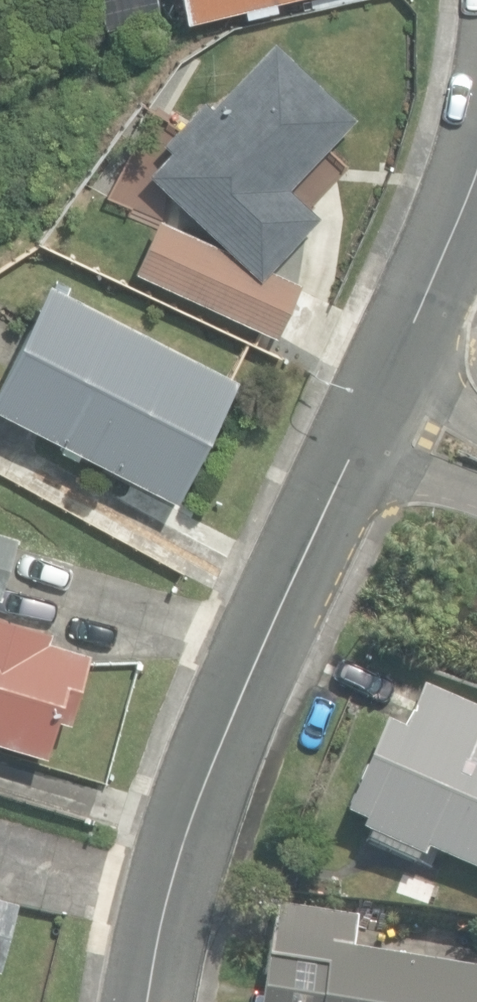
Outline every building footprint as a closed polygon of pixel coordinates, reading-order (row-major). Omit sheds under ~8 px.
[(185,24),(286,0),(179,0),(185,24)] [(133,271),(273,336),(297,285),(256,278),(316,217),(285,188),(352,117),(271,41),(208,108),(201,101),(160,143),(168,151),(146,174),(223,248),(191,236),(158,219),(133,271)] [(172,501),(234,381),(46,284),(0,374),(0,412),(172,501)] [(15,538),(0,533),(0,588),(15,538)] [(43,754),(54,716),(67,720),(86,655),(45,643),(48,632),(0,618),(0,741),(43,754)] [(476,874),(476,708),(420,683),(400,731),(382,723),(342,815),(362,823),(359,831),(369,835),(367,841),(413,862),(416,855),(422,858),(425,851),(476,874)] [(348,951),(353,916),(273,904),(259,1001),(476,1001),(476,970),(348,951)] [(12,909),(0,906),(0,956),(12,909)]
